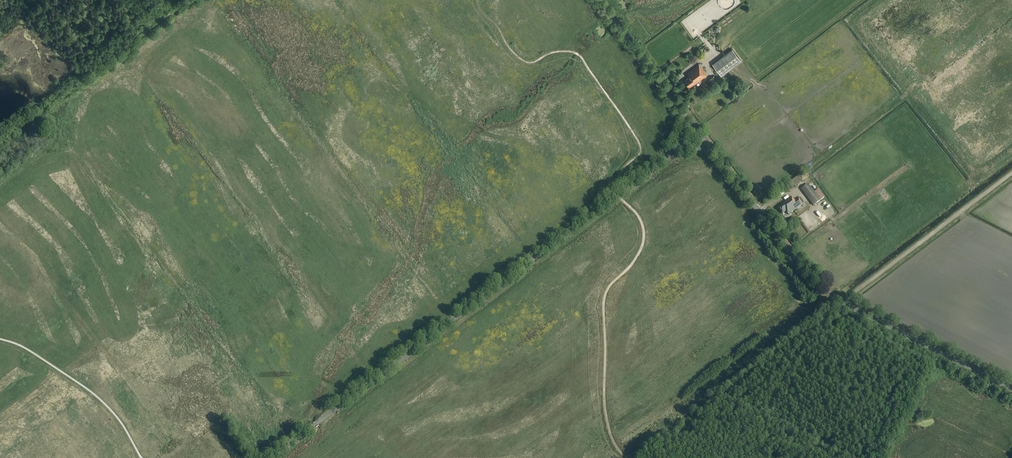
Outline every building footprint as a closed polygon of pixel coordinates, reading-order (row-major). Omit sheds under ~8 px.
[(732,49),(713,64),(722,76),(741,61),(732,49)] [(707,75),(699,64),(687,73),(689,77),(684,81),(689,87),(698,81),(699,82),(707,75)] [(819,189),(814,192),(808,184),(801,189),(814,206),(820,200),(825,197),(819,189)] [(788,215),(803,204),(798,198),(795,200),(794,199),(793,200),(791,197),(781,204),(782,205),(778,208),(782,214),(786,212),(788,215)] [(169,439),(180,429),(176,425),(166,436),(169,439)]
